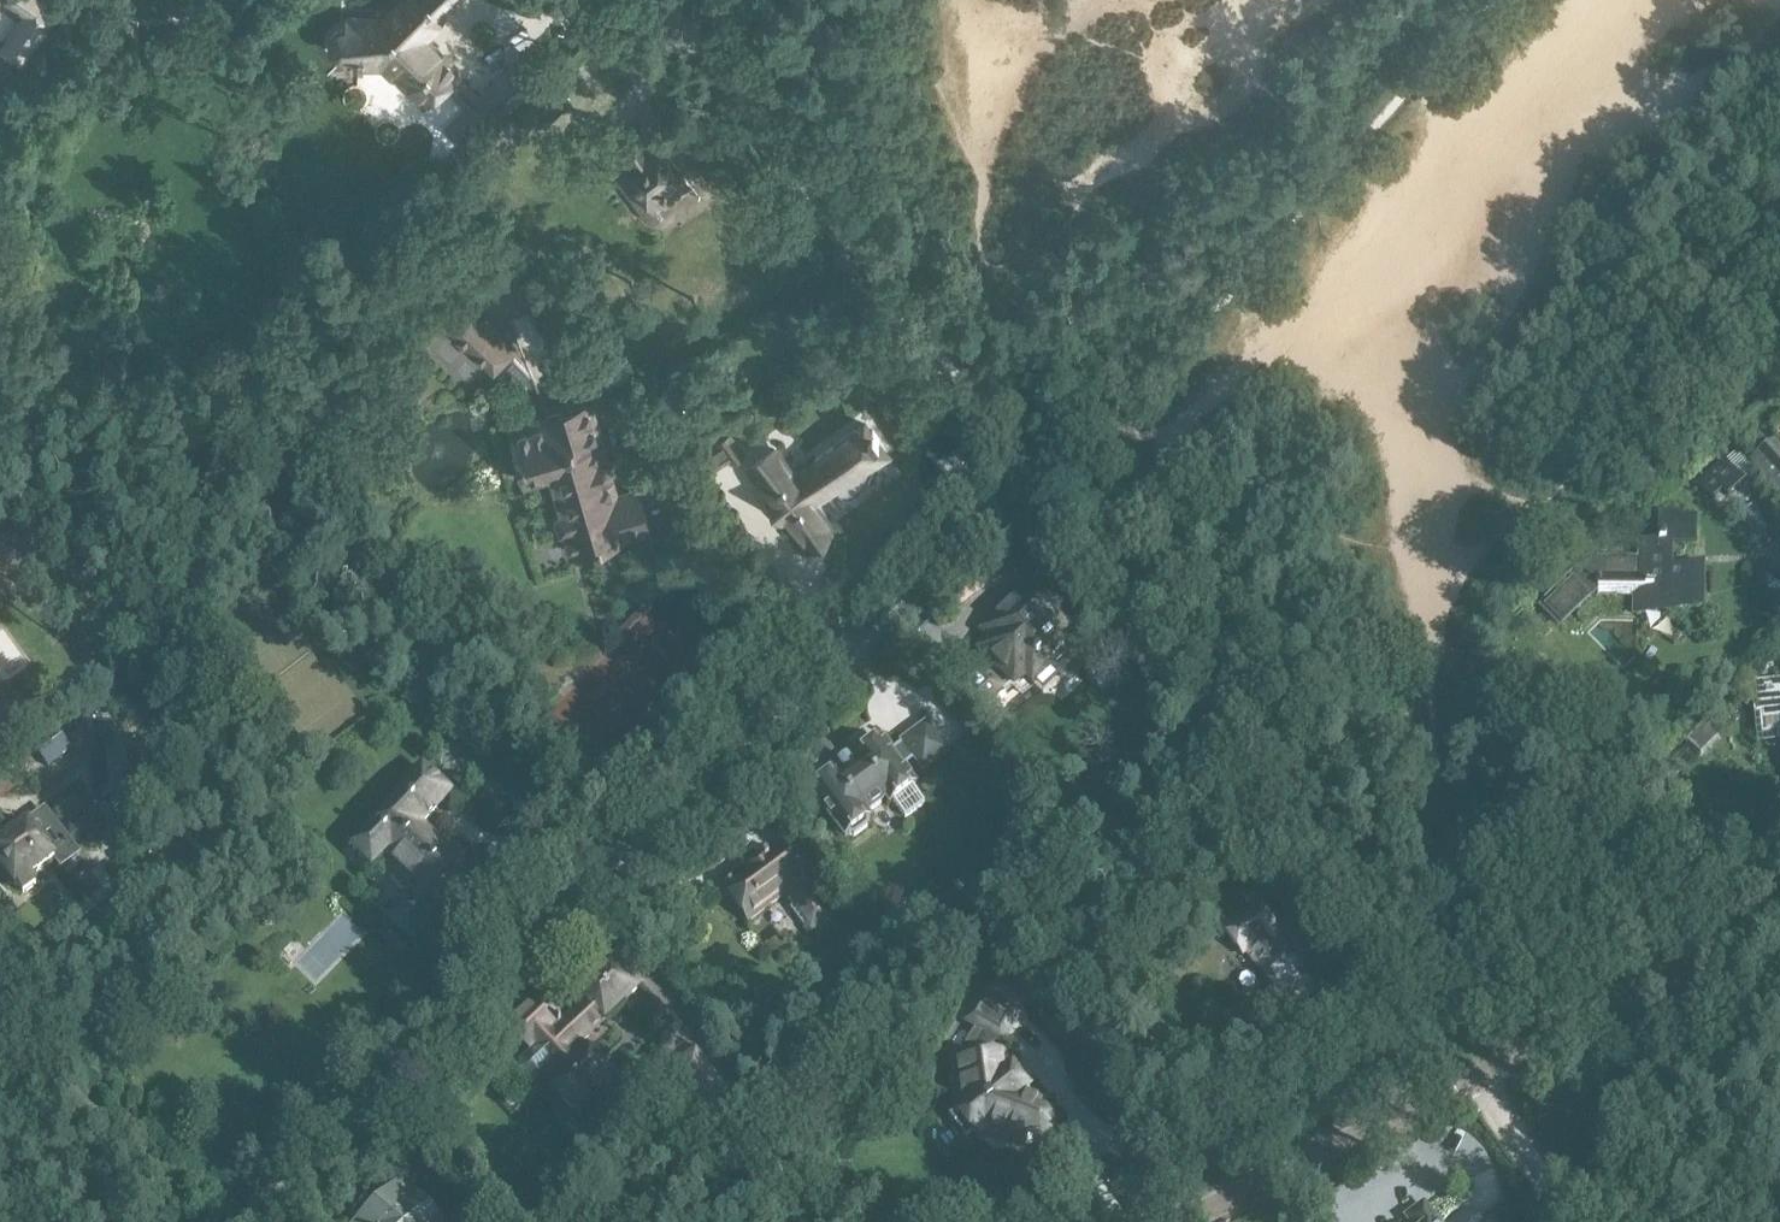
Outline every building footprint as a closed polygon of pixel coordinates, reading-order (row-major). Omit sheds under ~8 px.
[(44,0),(4,0),(23,13),(0,46),(0,49),(24,66),(61,12),(44,0)] [(465,69),(445,49),(444,50),(429,35),(444,21),(443,20),(448,15),(464,0),(397,0),(382,14),(346,12),(345,25),(341,26),(338,26),(335,28),(333,30),(331,32),(330,34),(328,38),(328,40),(328,43),(328,45),(330,48),(331,51),(333,53),(335,55),(338,56),(341,57),(359,57),(359,60),(364,60),(364,64),(381,64),(424,108),(465,69)] [(137,33),(140,13),(126,12),(123,31),(137,33)] [(565,90),(552,76),(501,122),(514,136),(565,90)] [(514,109),(492,86),(477,100),(498,123),(514,109)] [(648,135),(644,129),(614,151),(654,207),(688,183),(652,132),(648,135)] [(443,324),(495,374),(505,363),(523,381),(531,372),(513,354),(519,347),(486,316),(481,321),(463,303),(443,324)] [(606,443),(593,398),(538,414),(539,419),(508,428),(524,482),(550,475),(560,509),(555,511),(568,556),(653,531),(640,484),(619,490),(615,475),(616,473),(616,471),(617,468),(616,465),(615,462),(614,461),(612,459),(610,458),(605,443),(606,443)] [(775,449),(751,467),(807,543),(832,525),(814,500),(838,482),(838,485),(839,487),(839,489),(841,491),(843,493),(845,494),(847,494),(850,494),(853,494),(855,492),(857,491),(858,489),(859,487),(860,485),(860,484),(859,481),(859,479),(858,477),(856,475),(854,474),(852,473),(850,473),(884,448),(877,439),(880,438),(873,429),(871,430),(865,422),(794,474),(775,449)] [(731,431),(715,443),(731,464),(747,452),(731,431)] [(1770,445),(1768,446),(1752,459),(1749,463),(1779,501),(1779,456),(1770,445)] [(1724,459),(1696,484),(1711,502),(1722,493),(1727,499),(1746,483),(1724,459)] [(1598,599),(1632,599),(1632,616),(1677,617),(1687,623),(1691,617),(1705,617),(1705,571),(1673,571),(1673,550),(1697,550),(1696,516),(1680,516),(1680,511),(1657,511),(1657,541),(1638,541),(1637,558),(1607,558),(1607,559),(1599,559),(1599,558),(1589,558),(1587,559),(1586,559),(1544,600),(1544,601),(1538,608),(1560,630),(1578,612),(1580,614),(1577,617),(1578,619),(1598,599)] [(9,582),(0,569),(0,588),(9,582)] [(1033,688),(1085,637),(1061,613),(1065,609),(1041,584),(1031,594),(1023,585),(977,630),(985,638),(974,649),(1014,691),(1025,680),(1033,688)] [(966,706),(995,678),(977,660),(949,688),(966,706)] [(1752,684),(1754,710),(1761,710),(1762,730),(1778,728),(1779,732),(1779,681),(1752,684)] [(1700,756),(1719,737),(1704,722),(1686,741),(1700,756)] [(815,796),(811,799),(818,808),(822,805),(846,837),(849,834),(855,836),(868,827),(867,821),(871,818),(867,813),(887,798),(891,803),(893,801),(906,818),(925,803),(913,787),(916,784),(913,781),(917,778),(908,765),(903,768),(902,767),(915,757),(924,769),(947,751),(927,725),(904,742),(905,743),(892,753),(891,751),(895,748),(889,740),(884,743),(882,740),(857,758),(853,753),(832,768),(836,773),(812,792),(815,796)] [(49,767),(72,749),(63,737),(39,755),(49,767)] [(144,757),(144,748),(90,752),(94,790),(101,789),(102,800),(148,796),(147,787),(154,786),(152,757),(144,757)] [(451,796),(423,768),(397,795),(400,798),(373,826),(374,827),(353,848),(372,867),(386,853),(423,889),(390,922),(409,941),(416,934),(419,937),(448,907),(450,909),(482,875),(472,866),(476,862),(458,845),(451,852),(423,824),(451,796)] [(28,822),(0,842),(0,874),(6,883),(10,884),(13,887),(16,885),(21,893),(33,884),(28,876),(53,859),(61,870),(82,854),(46,808),(27,822),(28,822)] [(809,929),(829,916),(810,889),(819,882),(804,861),(793,869),(779,849),(738,878),(733,871),(715,883),(725,896),(728,893),(746,919),(788,891),(796,901),(791,904),(809,929)] [(1257,902),(1250,907),(1243,897),(1219,915),(1225,925),(1221,928),(1243,957),(1248,953),(1278,993),(1273,996),(1286,1014),(1320,989),(1277,932),(1279,931),(1257,902)] [(579,1044),(641,985),(615,958),(578,993),(592,1007),(567,1030),(538,999),(508,1028),(530,1051),(518,1062),(518,1069),(523,1075),(533,1075),(535,1073),(577,1116),(596,1098),(590,1092),(608,1075),(579,1044)] [(1053,982),(1071,991),(1078,976),(1060,968),(1053,982)] [(1035,1090),(1013,1063),(1009,1066),(1007,1051),(991,1053),(997,1043),(1003,1047),(1022,1014),(981,990),(962,1023),(974,1030),(958,1057),(952,1058),(958,1101),(951,1107),(955,1113),(949,1118),(967,1139),(973,1134),(978,1141),(985,1135),(1026,1150),(1029,1141),(1036,1143),(1038,1144),(1041,1144),(1044,1143),(1047,1142),(1050,1140),(1052,1138),(1054,1136),(1056,1133),(1057,1129),(1057,1126),(1057,1123),(1056,1120),(1055,1117),(1053,1115),(1050,1112),(1048,1110),(1041,1108),(1045,1099),(1030,1093),(1035,1090)] [(1413,1044),(1399,1051),(1405,1064),(1419,1057),(1413,1044)] [(669,1066),(677,1078),(667,1085),(684,1109),(695,1101),(703,1113),(730,1093),(696,1046),(669,1066)] [(402,1180),(358,1221),(442,1221),(402,1180)] [(1424,1203),(1405,1218),(1408,1221),(1438,1221),(1424,1203)]
